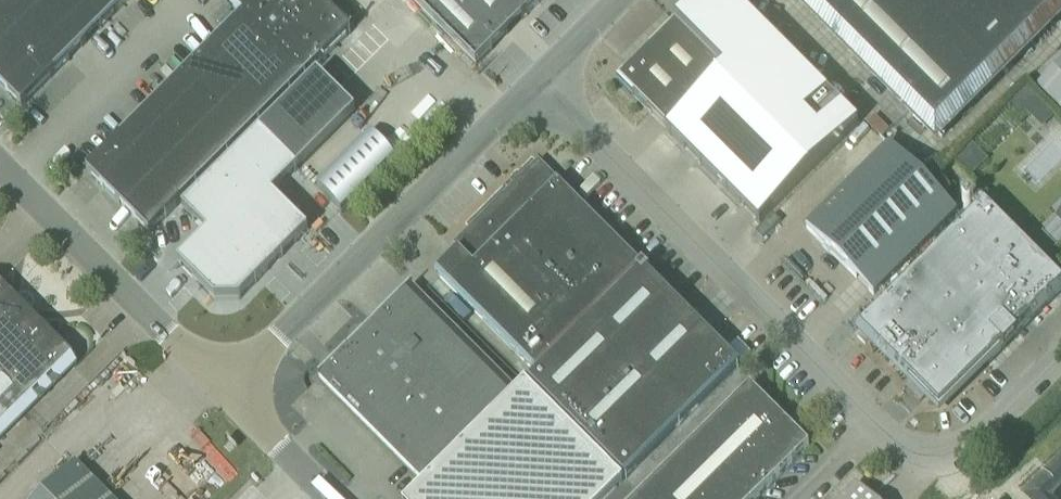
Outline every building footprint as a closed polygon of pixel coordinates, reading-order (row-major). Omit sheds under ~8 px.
[(83,45),(38,0),(4,0),(0,4),(0,24),(22,46),(52,76),(83,45)] [(114,14),(100,0),(38,0),(83,45),(114,14)] [(128,0),(100,0),(114,14),(128,0)] [(259,0),(226,0),(242,16),(259,0)] [(320,2),(318,0),(259,0),(242,16),(274,47),(320,2)] [(542,0),(411,0),(476,65),(542,0)] [(666,130),(667,131),(759,224),(858,125),(733,0),(700,0),(675,25),(723,74),(666,130)] [(935,136),(1060,11),(1060,0),(800,0),(935,136)] [(351,33),(350,32),(320,2),(274,47),(305,79),(351,33)] [(305,79),(274,47),(242,16),(211,47),(274,110),(305,79)] [(22,46),(0,24),(0,68),(22,46)] [(633,67),(618,82),(633,97),(651,114),(658,121),(666,130),(723,74),(675,25),(633,67)] [(52,76),(22,46),(0,68),(0,87),(21,108),(52,76)] [(243,141),(274,110),(211,47),(180,79),(243,141)] [(1037,88),(1060,111),(1060,64),(1037,88)] [(317,75),(259,133),(297,171),(355,113),(317,75)] [(212,172),(243,141),(180,79),(149,110),(212,172)] [(180,204),(212,172),(149,110),(117,141),(149,172),(180,204)] [(370,132),(316,185),(340,210),(395,156),(370,132)] [(206,234),(177,263),(213,300),(239,300),(308,231),(273,195),(297,171),(259,133),(181,209),(206,234)] [(118,204),(149,172),(117,141),(86,172),(118,204)] [(956,213),(889,145),(806,228),(874,295),(956,213)] [(968,148),(955,160),(972,176),(988,160),(978,149),(974,153),(968,148)] [(528,382),(623,477),(737,364),(646,273),(649,271),(642,263),(639,266),(556,183),(558,181),(538,162),(453,247),(460,254),(440,275),(537,373),(528,382)] [(149,235),(180,204),(149,172),(118,204),(149,235)] [(972,204),(972,203),(972,202),(971,202),(971,201),(971,200),(970,199),(968,198),(966,198),(965,198),(963,199),(962,201),(961,202),(961,203),(961,204),(961,205),(962,206),(963,208),(964,208),(965,209),(966,209),(967,209),(968,208),(969,208),(970,208),(971,207),(971,206),(971,205),(972,204)] [(854,329),(939,414),(968,384),(988,364),(1060,292),(1060,289),(1046,275),(983,212),(978,206),(964,220),(854,329)] [(319,379),(423,484),(408,498),(605,498),(623,482),(531,390),(523,398),(516,392),(418,293),(411,287),(319,379)] [(52,343),(0,291),(0,440),(75,366),(52,343)] [(751,388),(750,387),(636,498),(755,498),(809,446),(751,388)] [(897,396),(887,406),(895,414),(905,404),(897,396)] [(72,465),(38,498),(106,498),(72,465)] [(857,486),(844,498),(871,498),(857,486)]
